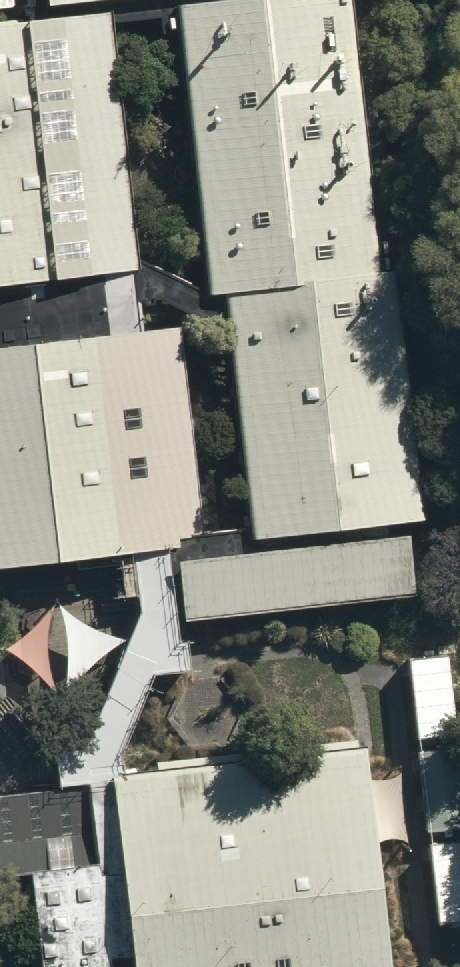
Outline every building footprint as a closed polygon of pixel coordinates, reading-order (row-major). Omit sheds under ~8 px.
[(329,0),(258,0),(174,12),(211,278),(365,257),(329,0)] [(100,11),(49,16),(72,268),(123,263),(100,11)] [(0,19),(0,281),(47,277),(25,17),(0,19)] [(249,536),(413,513),(380,277),(216,300),(249,536)] [(0,342),(0,558),(116,549),(97,334),(0,342)] [(165,556),(170,613),(398,592),(393,536),(165,556)] [(111,772),(125,966),(377,966),(360,754),(111,772)] [(86,861),(26,866),(35,966),(67,966),(96,964),(86,861)]
